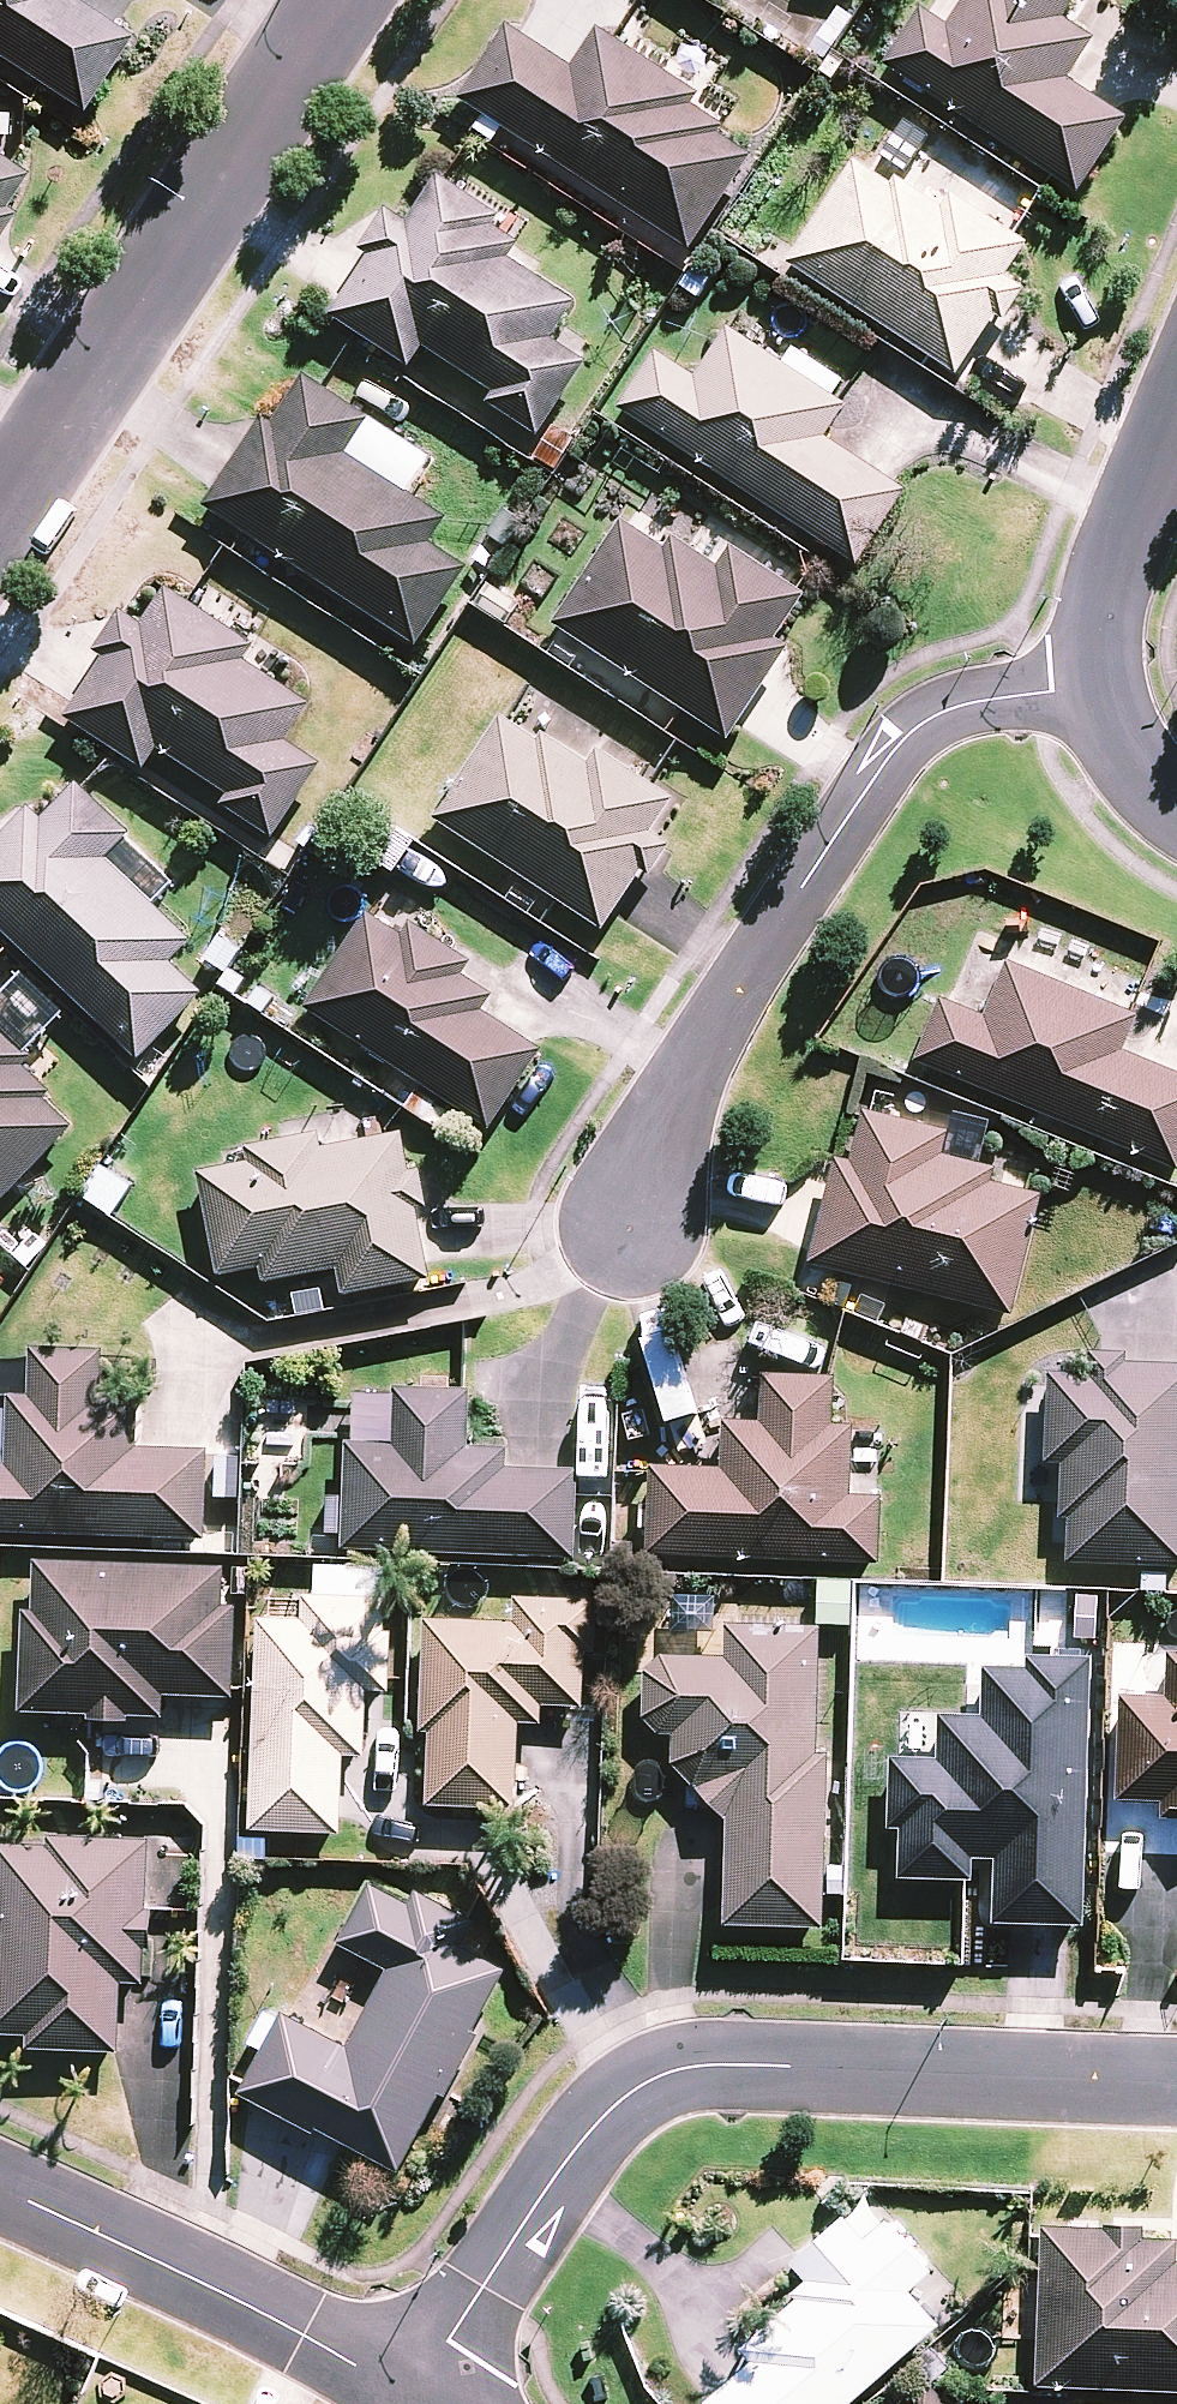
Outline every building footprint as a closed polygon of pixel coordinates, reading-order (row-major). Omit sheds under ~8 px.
[(77,116),(127,41),(66,0),(0,0),(0,65),(77,116)] [(1074,197),(1124,122),(1065,83),(1091,44),(1059,23),(1074,0),(964,0),(943,31),(918,14),(881,70),(1074,197)] [(457,105),(685,256),(747,163),(714,141),(720,131),(687,109),(694,98),(594,32),(567,73),(506,32),(457,105)] [(10,217),(0,210),(21,178),(0,164),(0,232),(10,217)] [(784,268),(952,377),(988,320),(1000,328),(1021,295),(1001,282),(1023,248),(945,197),(935,212),(893,184),(888,191),(850,167),(784,268)] [(482,407),(534,442),(583,368),(547,344),(571,308),(505,265),(516,249),(488,231),(495,220),(435,181),(404,228),(382,214),(354,256),(364,262),(325,321),(404,373),(420,350),(489,396),(482,407)] [(615,414),(853,571),(903,497),(820,443),(841,411),(723,332),(690,381),(653,356),(615,414)] [(201,509),(413,650),(464,574),(425,548),(441,524),(342,459),(366,423),(302,379),(268,429),(260,423),(201,509)] [(676,712),(722,742),(782,652),(769,643),(798,598),(727,552),(714,571),(669,541),(660,555),(618,528),(550,630),(676,712)] [(216,809),(268,842),(317,766),(283,744),(307,707),(241,665),(251,649),(160,590),(135,628),(115,616),(89,657),(100,664),(62,723),(139,773),(153,751),(224,797),(216,809)] [(553,903),(599,933),(636,877),(642,881),(666,845),(647,833),(668,802),(649,789),(593,752),(584,766),(540,737),(533,747),(495,722),(429,821),(553,903)] [(0,840),(0,936),(134,1064),(199,996),(167,965),(189,943),(104,862),(126,838),(72,787),(38,823),(26,812),(0,840)] [(301,1011),(487,1135),(539,1057),(476,1015),(486,999),(457,980),(467,965),(409,926),(399,941),(363,918),(301,1011)] [(912,1065),(1174,1173),(1176,1167),(1176,1077),(1119,1054),(1134,1018),(1004,965),(981,1019),(944,1004),(938,1002),(912,1065)] [(69,1130),(40,1103),(47,1096),(20,1070),(29,1061),(0,1033),(0,1202),(69,1130)] [(805,1267),(1009,1318),(1039,1198),(988,1185),(992,1171),(939,1158),(945,1135),(861,1114),(848,1164),(832,1160),(805,1267)] [(245,1166),(193,1175),(212,1280),(256,1272),(258,1287),(332,1274),(336,1298),(425,1282),(412,1210),(423,1208),(416,1171),(405,1173),(398,1137),(318,1152),(315,1137),(242,1151),(245,1166)] [(203,1543),(207,1454),(134,1451),(136,1404),(100,1402),(102,1353),(29,1350),(27,1399),(8,1398),(5,1468),(0,1468),(0,1534),(203,1543)] [(1176,1571),(1176,1367),(1122,1365),(1123,1355),(1087,1353),(1086,1376),(1046,1375),(1042,1466),(1059,1466),(1056,1521),(1066,1522),(1064,1566),(1176,1571)] [(643,1556),(877,1566),(880,1499),(846,1497),(849,1428),(828,1428),(830,1379),(827,1379),(759,1376),(757,1424),(719,1423),(717,1471),(647,1468),(647,1474),(643,1556)] [(339,1552),(573,1561),(575,1497),(576,1472),(503,1469),(504,1450),(463,1448),(465,1393),(414,1391),(392,1390),(390,1446),(344,1444),(339,1552)] [(222,1571),(33,1565),(31,1614),(21,1614),(17,1715),(86,1717),(86,1724),(88,1724),(127,1725),(127,1719),(161,1720),(162,1698),(232,1701),(236,1609),(221,1609),(222,1571)] [(805,1584),(804,1617),(849,1619),(850,1586),(805,1584)] [(255,1622),(246,1834),(339,1837),(342,1758),(362,1759),(365,1693),(387,1694),(388,1679),(389,1636),(381,1636),(383,1600),(301,1597),(300,1623),(255,1622)] [(512,1627),(423,1624),(419,1734),(427,1734),(427,1745),(424,1810),(513,1813),(516,1725),(538,1726),(539,1708),(581,1710),(583,1656),(594,1656),(596,1604),(513,1601),(512,1627)] [(813,1759),(817,1631),(723,1627),(722,1659),(660,1656),(641,1673),(640,1720),(655,1736),(669,1736),(668,1765),(724,1820),(720,1928),(819,1931),(825,1759),(813,1759)] [(1164,1656),(1163,1699),(1116,1698),(1112,1802),(1157,1804),(1156,1821),(1176,1822),(1176,1656),(1164,1656)] [(1079,1929),(1088,1660),(1023,1658),(1023,1670),(980,1669),(978,1719),(937,1718),(936,1762),(886,1760),(884,1832),(897,1832),(895,1870),(895,1881),(969,1884),(970,1861),(991,1862),(989,1926),(1079,1929)] [(0,1847),(0,2037),(24,2038),(24,2051),(116,2055),(119,1985),(140,1986),(141,1951),(148,1951),(150,1913),(143,1913),(143,1911),(146,1843),(47,1839),(47,1849),(0,1847)] [(314,2132),(396,2174),(437,2095),(446,2099),(477,2039),(468,2035),(501,1972),(457,1950),(471,1924),(413,1894),(407,1905),(365,1883),(333,1945),(384,1972),(345,2049),(279,2015),(236,2098),(311,2137),(314,2132)] [(935,2329),(904,2295),(930,2272),(885,2222),(860,2244),(838,2220),(786,2266),(802,2284),(786,2298),(791,2304),(735,2353),(747,2366),(703,2403),(851,2403),(935,2329)] [(1031,2389),(1176,2394),(1176,2264),(1172,2264),(1173,2242),(1140,2241),(1141,2228),(1100,2227),(1100,2232),(1036,2230),(1031,2389)] [(926,2382),(902,2403),(945,2403),(926,2382)]
